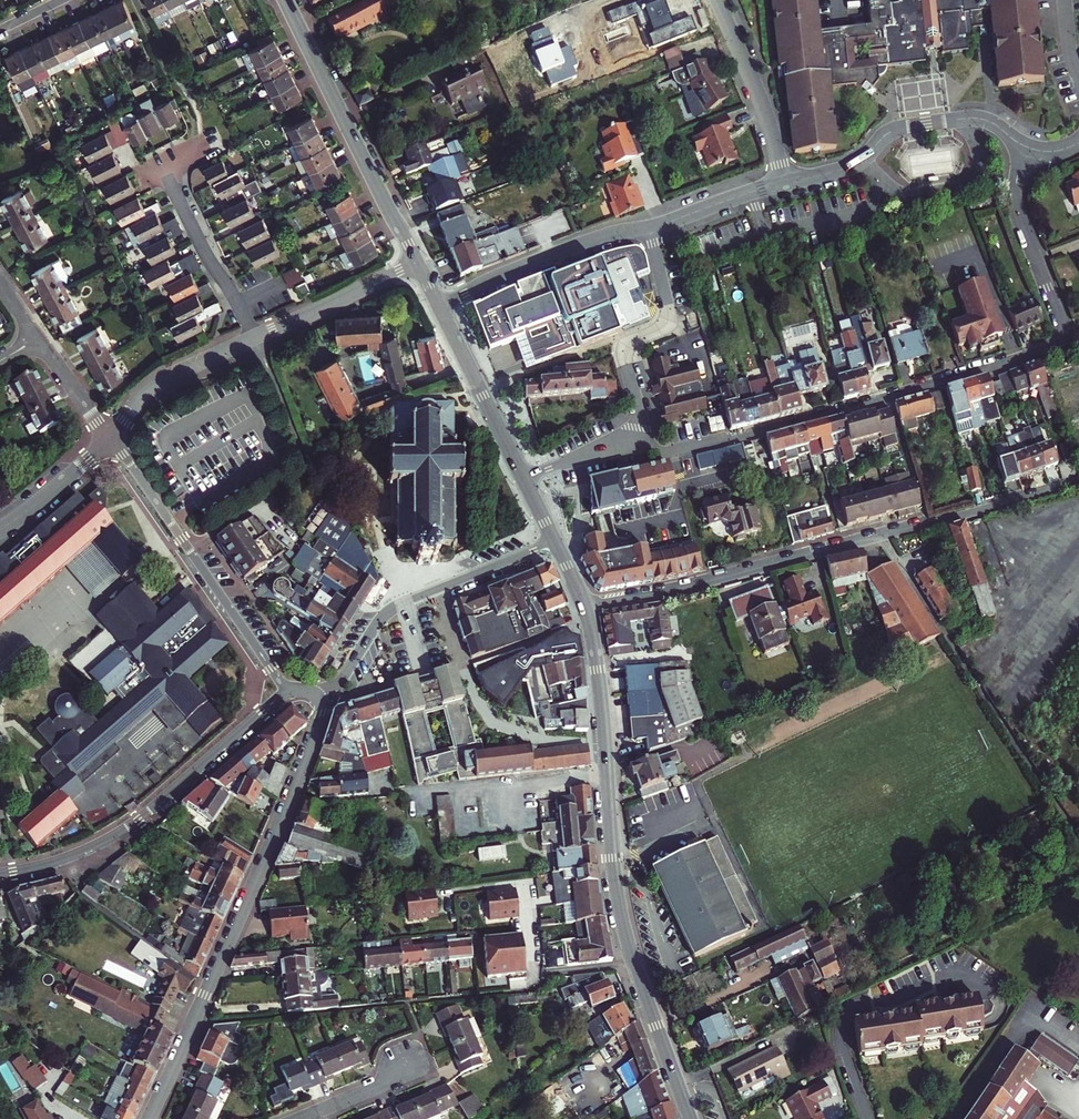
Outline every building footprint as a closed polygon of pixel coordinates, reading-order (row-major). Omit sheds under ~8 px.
[(167,7),(164,0),(146,0),(152,14),(156,22),(171,16),(167,7)] [(327,24),(336,42),(389,14),(388,11),(393,8),(394,11),(395,14),(414,4),(412,0),(374,0),(327,24)] [(608,13),(612,24),(635,15),(640,28),(649,24),(652,33),(648,35),(653,48),(696,32),(691,18),(673,25),(664,0),(642,0),(642,2),(624,9),(624,7),(608,13)] [(828,88),(855,85),(871,97),(876,91),(872,88),(878,80),(878,78),(882,76),(885,73),(886,67),(924,62),(923,51),(940,49),(941,55),(967,52),(966,39),(973,38),(972,30),(971,17),(965,18),(963,0),(914,0),(896,2),(897,5),(896,5),(896,8),(891,9),(890,6),(889,6),(889,4),(886,2),(872,4),(873,10),(868,10),(870,27),(818,32),(814,0),(771,0),(779,68),(777,68),(778,80),(785,79),(794,153),(810,151),(811,152),(815,154),(818,152),(818,150),(835,148),(832,119),(831,120),(830,111),(831,111),(828,88)] [(998,88),(1042,83),(1033,0),(963,0),(965,18),(971,17),(972,30),(979,29),(979,37),(986,36),(986,28),(990,28),(998,88)] [(134,23),(122,1),(107,8),(119,31),(122,38),(137,31),(134,23)] [(545,8),(543,14),(545,18),(563,10),(561,5),(555,3),(545,8)] [(107,8),(92,15),(108,47),(117,44),(123,40),(122,38),(119,31),(107,8)] [(92,15),(79,22),(95,54),(108,48),(108,47),(92,15)] [(95,54),(79,22),(64,29),(80,62),(95,54)] [(80,62),(64,29),(49,36),(64,67),(65,69),(80,62)] [(576,78),(572,68),(577,67),(570,49),(556,54),(547,29),(531,35),(535,47),(532,48),(541,74),(546,72),(552,87),(576,78)] [(35,43),(50,74),(64,67),(49,36),(35,43)] [(280,54),(273,39),(258,47),(244,53),(242,54),(250,69),(257,66),(280,54)] [(206,49),(210,57),(224,51),(220,42),(206,49)] [(35,43),(20,50),(36,81),(50,74),(35,43)] [(483,49),(481,44),(470,50),(472,55),(483,49)] [(683,61),(678,48),(663,53),(671,74),(674,73),(702,62),(699,55),(683,61)] [(36,81),(20,50),(5,57),(22,90),(36,83),(36,81)] [(264,80),(287,68),(280,54),(257,66),(264,80)] [(475,94),(485,90),(475,68),(471,70),(465,58),(456,62),(450,65),(456,77),(440,84),(450,106),(461,101),(468,115),(482,108),(475,94)] [(702,62),(674,73),(676,77),(680,80),(684,83),(688,84),(691,84),(695,90),(694,90),(695,92),(691,94),(697,104),(700,102),(706,111),(730,97),(724,85),(722,86),(719,88),(716,81),(717,81),(713,74),(708,60),(702,62)] [(271,95),(295,83),(287,68),(264,80),(271,95)] [(157,77),(146,83),(149,88),(160,82),(157,77)] [(391,85),(394,91),(400,88),(397,82),(391,85)] [(302,98),(295,83),(271,95),(278,109),(302,98)] [(148,92),(144,84),(132,90),(136,98),(148,92)] [(367,90),(353,97),(358,107),(372,101),(367,90)] [(881,95),(876,91),(871,97),(877,102),(881,95)] [(144,112),(136,117),(137,120),(138,119),(146,134),(163,126),(154,107),(149,97),(139,102),(144,112)] [(169,100),(154,107),(163,126),(178,118),(172,106),(176,104),(173,98),(169,100)] [(97,109),(90,113),(93,120),(100,116),(97,109)] [(137,120),(136,117),(135,114),(121,121),(125,128),(122,130),(114,115),(107,118),(106,118),(111,129),(119,144),(127,141),(125,137),(128,135),(130,139),(133,145),(148,137),(146,134),(138,119),(137,120)] [(703,145),(711,166),(727,161),(728,164),(739,160),(733,142),(730,143),(725,133),(729,132),(733,130),(726,114),(707,121),(711,131),(693,138),(697,148),(703,145)] [(295,144),(318,132),(311,117),(287,128),(295,144)] [(607,132),(600,134),(605,146),(601,148),(605,159),(599,162),(604,173),(624,165),(623,162),(644,154),(641,146),(631,122),(611,130),(610,129),(606,130),(607,132)] [(81,144),(88,159),(110,149),(119,144),(111,129),(81,144)] [(295,144),(287,147),(294,162),(302,158),(325,146),(318,132),(295,144)] [(506,137),(496,141),(499,150),(509,146),(506,137)] [(432,165),(424,145),(406,152),(410,164),(402,167),(405,175),(427,167),(432,165)] [(703,145),(697,148),(699,153),(703,151),(710,167),(711,166),(703,145)] [(294,162),(301,176),(332,161),(325,146),(302,158),(294,162)] [(112,153),(88,164),(100,187),(102,186),(102,185),(114,179),(112,173),(120,169),(112,153)] [(469,175),(461,154),(432,165),(427,167),(430,176),(433,174),(438,187),(469,175)] [(210,184),(214,182),(214,181),(229,173),(222,159),(208,166),(207,162),(202,165),(204,169),(203,169),(210,184)] [(262,160),(253,164),(256,169),(264,164),(262,160)] [(332,161),(301,176),(308,191),(340,176),(332,161)] [(214,181),(214,182),(221,196),(225,194),(230,205),(231,205),(246,198),(246,197),(261,190),(256,180),(256,179),(245,185),(237,169),(229,173),(214,181)] [(134,190),(125,173),(123,175),(114,179),(102,185),(102,186),(110,201),(112,200),(116,207),(131,199),(128,193),(134,190)] [(267,175),(261,178),(265,185),(270,182),(267,175)] [(628,175),(607,183),(614,202),(610,203),(616,217),(645,206),(639,192),(635,193),(632,187),(628,175)] [(990,186),(1001,187),(1002,177),(992,175),(990,186)] [(1078,206),(1078,176),(1072,178),(1074,183),(1066,186),(1074,207),(1078,206)] [(14,224),(34,214),(29,204),(36,201),(29,186),(22,190),(21,189),(1,198),(3,201),(0,202),(0,207),(2,211),(6,208),(14,224)] [(356,209),(349,195),(325,206),(332,221),(356,209)] [(994,200),(992,195),(968,203),(970,208),(994,200)] [(116,207),(113,208),(121,224),(134,217),(136,221),(155,212),(161,209),(157,201),(143,208),(136,196),(131,199),(116,207)] [(241,220),(244,226),(244,227),(262,218),(261,218),(258,211),(254,214),(246,198),(231,205),(230,205),(222,209),(230,225),(241,220)] [(435,215),(450,254),(498,235),(495,227),(474,235),(472,229),(469,230),(460,206),(435,215)] [(356,209),(332,221),(324,224),(331,239),(340,235),(363,223),(360,216),(356,209)] [(134,247),(149,239),(178,225),(174,217),(174,216),(161,223),(155,212),(136,221),(124,228),(134,247)] [(34,214),(14,224),(27,249),(47,239),(34,214)] [(244,226),(238,230),(246,246),(256,241),(258,244),(258,245),(268,240),(268,239),(266,236),(270,234),(262,218),(244,227),(244,226)] [(363,223),(340,235),(347,249),(370,238),(363,223)] [(178,225),(149,239),(150,243),(143,246),(151,263),(175,250),(169,238),(182,232),(178,225)] [(498,235),(450,254),(459,277),(521,253),(512,230),(498,235)] [(248,249),(255,265),(269,258),(279,253),(271,237),(268,239),(268,240),(258,245),(258,244),(248,249)] [(347,249),(340,253),(347,268),(378,253),(370,238),(347,249)] [(501,346),(522,338),(533,366),(619,333),(618,331),(646,321),(637,297),(639,296),(632,277),(648,271),(646,258),(628,265),(627,261),(645,255),(641,251),(638,248),(632,247),(621,250),(613,252),(605,254),(511,290),(512,294),(506,297),(505,293),(473,310),(486,346),(499,341),(501,346)] [(143,270),(152,287),(168,279),(167,278),(182,271),(181,268),(197,261),(192,252),(169,264),(167,259),(143,270)] [(305,254),(298,257),(303,268),(310,265),(305,254)] [(628,265),(646,258),(645,255),(627,261),(628,265)] [(167,278),(168,279),(169,281),(166,283),(174,299),(177,297),(198,287),(191,272),(200,267),(197,261),(181,268),(182,271),(167,278)] [(50,262),(32,272),(45,297),(63,287),(50,262)] [(804,264),(807,273),(813,271),(811,262),(804,264)] [(771,263),(764,264),(767,276),(774,275),(771,263)] [(285,280),(302,272),(298,265),(282,273),(285,280)] [(295,285),(304,281),(306,280),(302,272),(285,280),(289,288),(295,285)] [(304,281),(295,285),(300,295),(309,290),(304,281)] [(201,310),(204,308),(197,296),(211,289),(207,282),(198,287),(177,297),(179,301),(171,304),(179,320),(194,313),(201,310)] [(950,327),(958,348),(966,345),(968,352),(978,349),(980,353),(998,346),(996,339),(1002,337),(994,317),(993,318),(987,304),(989,303),(982,282),(958,291),(961,301),(964,301),(969,314),(966,315),(968,320),(950,327)] [(63,287),(45,297),(62,332),(81,322),(63,287)] [(170,324),(178,340),(202,328),(198,321),(211,314),(221,309),(217,301),(204,308),(201,310),(194,313),(179,320),(170,324)] [(1010,317),(1017,334),(1025,331),(1024,329),(1042,322),(1039,314),(1034,301),(1008,311),(1010,317)] [(335,318),(336,323),(337,339),(367,337),(382,336),(381,315),(335,318)] [(850,321),(851,325),(853,333),(854,335),(864,371),(865,374),(888,367),(882,343),(877,345),(872,324),(862,327),(859,318),(850,321)] [(927,355),(920,333),(911,336),(909,329),(906,327),(902,326),(896,328),(897,331),(887,333),(896,364),(927,355)] [(90,363),(109,353),(96,328),(76,338),(90,363)] [(434,334),(411,340),(418,371),(427,369),(428,370),(442,366),(434,334)] [(840,339),(843,350),(856,396),(870,393),(865,374),(864,371),(854,335),(840,339)] [(339,419),(349,413),(361,408),(363,411),(401,396),(399,390),(406,389),(407,389),(403,375),(395,341),(394,337),(382,340),(382,336),(367,337),(368,349),(382,347),(389,381),(390,381),(392,391),(380,393),(358,401),(337,359),(339,358),(338,357),(315,369),(321,382),(339,419)] [(856,396),(843,350),(829,354),(842,400),(856,396)] [(787,363),(788,366),(796,397),(825,389),(815,351),(798,355),(800,365),(795,366),(794,361),(787,363)] [(109,353),(90,363),(103,389),(122,378),(109,353)] [(666,361),(652,365),(658,389),(655,389),(658,398),(662,415),(663,416),(667,414),(668,419),(676,417),(705,410),(695,369),(678,373),(676,368),(668,370),(666,361)] [(772,362),(763,364),(778,418),(787,415),(800,412),(796,397),(788,366),(774,370),(772,362)] [(1049,420),(1058,417),(1039,363),(1009,374),(1015,390),(1016,394),(1029,389),(1030,392),(1038,389),(1049,420)] [(778,418),(763,364),(757,366),(761,381),(762,384),(759,385),(758,382),(747,385),(758,423),(778,418)] [(588,392),(589,400),(605,399),(605,398),(604,382),(603,375),(589,377),(588,366),(551,370),(552,380),(523,383),(524,398),(588,392)] [(26,409),(45,399),(32,374),(13,383),(26,409)] [(744,427),(730,378),(729,376),(729,374),(720,377),(722,385),(717,386),(720,396),(724,410),(724,412),(729,430),(744,427)] [(1009,374),(998,377),(1000,382),(1004,394),(1015,390),(1009,374)] [(758,423),(747,385),(746,379),(738,381),(737,376),(730,378),(744,427),(758,423)] [(988,378),(975,381),(984,412),(997,408),(988,378)] [(604,382),(605,398),(617,397),(615,381),(604,382)] [(960,386),(974,432),(988,428),(988,427),(984,412),(975,381),(960,386)] [(1004,394),(1000,382),(993,385),(998,398),(1004,395),(1004,394)] [(946,390),(948,396),(955,420),(959,436),(974,432),(960,386),(946,390)] [(927,395),(894,405),(906,443),(918,439),(916,433),(918,432),(914,420),(934,414),(934,411),(942,409),(939,399),(938,394),(928,397),(927,395)] [(724,410),(720,396),(705,399),(710,414),(724,410)] [(45,399),(26,409),(39,434),(58,424),(45,399)] [(397,484),(398,492),(395,492),(395,496),(398,496),(398,506),(395,506),(395,510),(398,510),(398,519),(395,519),(396,523),(398,523),(398,534),(395,534),(395,538),(398,538),(398,542),(395,542),(395,545),(398,545),(398,548),(402,548),(401,545),(414,545),(414,561),(412,561),(412,565),(414,565),(414,567),(418,568),(418,565),(428,564),(428,568),(432,567),(432,564),(434,564),(434,561),(432,561),(431,551),(435,552),(438,552),(439,551),(439,547),(452,547),(452,549),(455,549),(455,547),(456,547),(456,545),(455,545),(455,541),(456,541),(456,538),(455,538),(454,526),(456,526),(456,524),(454,524),(454,513),(455,513),(455,510),(454,510),(454,499),(455,499),(455,497),(454,497),(454,487),(462,487),(462,484),(464,484),(464,482),(462,482),(462,472),(464,472),(464,469),(462,469),(461,458),(464,458),(464,456),(461,456),(461,453),(459,453),(459,455),(453,455),(453,443),(455,443),(455,442),(453,442),(452,405),(396,405),(389,413),(389,455),(387,455),(387,457),(389,457),(389,464),(387,464),(387,468),(389,468),(389,482),(387,482),(387,485),(389,485),(390,488),(392,488),(392,484),(397,484)] [(858,417),(842,421),(849,447),(865,443),(881,439),(883,438),(886,447),(897,444),(886,407),(879,409),(880,412),(874,414),(873,414),(873,413),(858,417)] [(677,422),(676,417),(668,419),(667,414),(663,416),(662,415),(658,416),(661,425),(677,422)] [(1031,434),(1045,470),(1058,465),(1050,444),(1046,445),(1042,435),(1038,436),(1036,430),(1037,430),(1032,414),(1024,416),(1031,434)] [(832,420),(824,422),(831,447),(836,445),(839,445),(845,464),(853,462),(849,447),(842,421),(841,417),(832,420)] [(357,420),(348,418),(345,432),(353,434),(357,420)] [(802,427),(807,446),(809,453),(810,457),(814,456),(813,454),(832,449),(831,447),(824,422),(802,427)] [(809,453),(807,446),(802,427),(790,431),(797,457),(809,453)] [(1003,428),(1014,465),(1019,480),(1031,475),(1019,438),(1016,429),(1009,431),(1008,427),(1003,428)] [(777,434),(785,463),(798,460),(797,457),(790,431),(777,434)] [(767,454),(770,464),(777,462),(780,473),(787,472),(785,463),(777,434),(763,438),(767,454)] [(1031,475),(1045,470),(1031,434),(1019,438),(1031,475)] [(741,444),(725,448),(729,463),(745,459),(742,447),(741,444)] [(1067,444),(1060,447),(1065,462),(1073,460),(1067,444)] [(747,467),(756,465),(750,445),(742,447),(745,459),(747,467)] [(839,445),(836,445),(842,465),(845,464),(839,445)] [(712,451),(696,455),(700,470),(716,466),(712,451)] [(1000,469),(1005,485),(1019,480),(1014,465),(1012,458),(998,462),(1000,469)] [(615,476),(624,507),(654,500),(654,497),(674,492),(667,463),(615,476)] [(966,472),(969,484),(971,493),(971,494),(980,491),(976,470),(966,472)] [(855,527),(855,525),(861,523),(868,521),(868,523),(875,522),(874,520),(876,519),(876,521),(885,518),(884,517),(890,515),(898,514),(900,519),(907,517),(916,515),(914,509),(921,507),(914,482),(909,483),(907,474),(897,477),(884,480),(887,489),(883,489),(869,493),(854,497),(839,501),(846,527),(846,529),(855,527)] [(591,516),(624,507),(615,476),(590,482),(591,516)] [(62,568),(89,544),(119,578),(119,579),(141,560),(100,514),(105,509),(106,496),(105,495),(100,489),(96,489),(83,501),(76,493),(4,556),(1,552),(0,552),(0,622),(62,568)] [(723,497),(701,504),(702,507),(699,510),(703,522),(706,522),(707,525),(720,521),(728,524),(732,539),(733,538),(735,543),(744,540),(743,536),(760,530),(753,507),(735,512),(727,510),(723,497)] [(826,507),(786,518),(793,544),(833,532),(826,507)] [(298,572),(313,551),(318,543),(319,542),(344,522),(340,514),(330,509),(316,530),(310,526),(305,533),(318,541),(312,550),(306,546),(302,552),(306,554),(302,561),(298,558),(296,557),(292,563),(298,572)] [(253,517),(216,541),(231,563),(268,535),(253,517)] [(298,572),(315,583),(358,611),(369,594),(374,585),(373,584),(377,579),(374,571),(370,561),(369,564),(352,534),(344,522),(319,542),(318,543),(313,551),(298,572)] [(958,524),(946,528),(960,570),(966,585),(968,592),(969,592),(986,586),(964,522),(958,524)] [(283,553),(268,535),(231,563),(243,582),(244,581),(248,587),(258,580),(254,575),(283,553)] [(586,560),(579,561),(596,588),(601,592),(634,585),(631,567),(633,566),(646,563),(645,559),(642,560),(640,550),(630,552),(604,557),(601,538),(583,541),(586,560)] [(645,549),(640,550),(642,560),(645,559),(660,556),(660,555),(674,552),(675,556),(679,559),(682,575),(701,570),(693,541),(646,552),(645,549)] [(119,578),(89,544),(62,568),(92,601),(119,578)] [(660,555),(660,556),(664,579),(682,575),(679,559),(675,556),(674,552),(660,555)] [(861,552),(849,554),(853,578),(865,575),(866,575),(861,552)] [(837,557),(842,580),(853,578),(849,554),(837,557)] [(645,559),(646,563),(650,582),(664,579),(660,556),(645,559)] [(837,557),(825,560),(830,583),(842,580),(837,557)] [(646,563),(633,566),(631,567),(634,585),(650,582),(646,563)] [(867,584),(894,657),(898,655),(939,636),(891,563),(866,575),(865,575),(867,584)] [(533,592),(543,588),(559,582),(553,570),(545,566),(520,576),(527,591),(531,589),(533,592)] [(929,570),(914,579),(923,594),(932,607),(941,622),(956,613),(955,612),(959,610),(958,608),(971,600),(964,589),(953,595),(949,588),(953,586),(948,578),(939,584),(930,569),(929,570)] [(512,579),(505,582),(528,638),(540,634),(550,630),(545,618),(544,619),(543,614),(532,593),(533,592),(531,589),(527,591),(520,576),(512,579)] [(781,605),(789,627),(797,624),(798,619),(808,615),(811,625),(827,619),(823,608),(820,610),(819,606),(815,595),(805,598),(801,596),(801,595),(804,593),(799,579),(782,585),(787,598),(790,599),(791,602),(789,603),(781,605)] [(320,625),(318,629),(320,630),(318,634),(335,646),(339,639),(340,637),(341,636),(347,628),(299,596),(301,592),(295,588),(292,594),(289,592),(289,590),(289,589),(289,588),(289,586),(288,585),(287,584),(286,583),(284,582),(283,581),(281,581),(279,581),(278,581),(276,582),(275,582),(274,583),(273,584),(273,585),(272,586),(271,588),(271,589),(271,590),(271,591),(271,592),(272,593),(272,594),(273,595),(273,596),(274,597),(275,597),(285,603),(285,604),(320,625)] [(528,638),(505,582),(495,586),(486,590),(493,611),(496,617),(497,617),(501,628),(506,627),(507,626),(509,631),(511,631),(515,642),(528,638)] [(551,611),(558,608),(568,604),(559,582),(543,588),(546,596),(540,599),(546,613),(551,611)] [(301,592),(299,596),(347,628),(351,620),(358,611),(315,583),(311,588),(306,585),(302,592),(301,592)] [(35,847),(48,836),(62,824),(75,812),(68,803),(82,790),(79,786),(76,782),(93,767),(90,763),(113,743),(149,711),(165,697),(176,710),(169,716),(179,727),(186,720),(199,736),(219,718),(186,680),(227,643),(211,624),(210,623),(204,616),(201,613),(203,611),(204,610),(186,590),(158,615),(132,586),(122,595),(115,601),(112,598),(109,601),(111,604),(95,618),(121,647),(120,648),(121,649),(117,652),(116,651),(88,676),(107,697),(113,692),(122,702),(98,723),(77,700),(75,698),(73,697),(70,696),(68,696),(65,696),(63,696),(60,697),(58,699),(56,701),(55,703),(54,705),(54,708),(54,710),(55,713),(56,715),(57,717),(51,723),(48,719),(35,730),(52,750),(39,761),(39,764),(55,782),(51,785),(58,792),(44,804),(31,816),(18,827),(35,847)] [(969,592),(973,603),(979,621),(995,616),(988,595),(989,595),(986,586),(969,592)] [(788,646),(767,588),(728,602),(735,623),(750,617),(763,655),(788,646)] [(466,598),(454,603),(451,609),(457,624),(493,611),(486,590),(466,598)] [(112,598),(115,601),(122,595),(119,591),(112,597),(112,598)] [(609,657),(633,653),(628,623),(647,620),(652,650),(671,647),(670,640),(665,603),(665,602),(603,613),(609,657)] [(210,623),(211,624),(214,622),(204,610),(203,611),(201,613),(204,616),(210,623)] [(320,630),(318,629),(316,630),(311,627),(307,633),(284,616),(275,610),(267,617),(276,628),(280,622),(328,656),(331,651),(335,646),(318,634),(320,630)] [(494,649),(488,633),(501,628),(497,617),(496,617),(493,611),(457,624),(460,633),(463,641),(464,640),(468,649),(471,657),(494,649)] [(554,619),(551,611),(546,613),(543,614),(544,619),(545,618),(550,630),(564,625),(561,617),(554,619)] [(280,622),(276,628),(300,663),(316,675),(321,666),(328,656),(280,622)] [(494,649),(515,642),(511,631),(509,631),(507,626),(506,627),(501,628),(488,633),(494,649)] [(563,652),(580,649),(578,638),(560,633),(531,651),(535,663),(540,667),(564,663),(563,652)] [(484,691),(504,706),(522,681),(526,684),(531,705),(538,703),(546,701),(549,700),(548,698),(540,667),(535,663),(531,651),(527,653),(522,648),(473,664),(484,691)] [(582,659),(580,649),(563,652),(564,663),(569,662),(582,659)] [(565,703),(585,699),(582,659),(569,662),(564,663),(540,667),(548,698),(563,695),(565,703)] [(683,662),(656,665),(657,674),(665,673),(665,676),(685,674),(683,662)] [(656,665),(626,668),(634,741),(645,739),(646,752),(649,752),(673,743),(700,734),(686,688),(685,674),(665,676),(665,673),(657,674),(656,665)] [(418,678),(419,685),(456,675),(455,669),(454,668),(418,678)] [(483,752),(480,739),(474,741),(456,675),(419,685),(395,692),(406,732),(407,737),(410,751),(411,753),(417,784),(421,784),(423,779),(430,778),(430,777),(456,770),(459,779),(476,778),(588,765),(586,746),(530,752),(530,746),(483,752)] [(395,690),(395,692),(419,685),(418,678),(394,685),(395,690)] [(406,732),(395,692),(395,690),(383,694),(373,697),(379,718),(394,714),(399,734),(406,732)] [(165,697),(149,711),(170,734),(179,727),(169,716),(176,710),(165,697)] [(357,725),(358,729),(367,757),(370,756),(379,754),(388,752),(379,718),(373,697),(360,701),(351,703),(357,725)] [(587,729),(585,699),(565,703),(548,707),(546,701),(538,703),(541,716),(544,729),(574,728),(575,730),(585,729),(587,729)] [(333,710),(325,735),(340,740),(343,734),(347,733),(347,732),(349,731),(348,728),(357,725),(351,703),(340,706),(334,708),(333,710)] [(538,703),(531,705),(534,718),(541,716),(538,703)] [(209,779),(228,792),(230,792),(238,775),(269,751),(272,755),(305,725),(298,716),(290,707),(209,779)] [(325,735),(321,747),(346,754),(350,743),(340,740),(325,735)] [(93,767),(76,782),(79,786),(119,750),(113,743),(90,763),(93,767)] [(338,776),(340,794),(368,792),(367,790),(365,773),(365,772),(361,759),(360,757),(357,756),(350,755),(346,754),(321,747),(318,755),(341,761),(352,763),(352,774),(338,776)] [(388,752),(379,754),(370,756),(367,757),(361,759),(365,772),(365,773),(374,771),(383,769),(392,767),(388,752)] [(675,777),(672,765),(680,763),(676,752),(656,759),(628,768),(632,779),(635,777),(640,791),(639,791),(641,799),(668,790),(666,782),(664,783),(663,781),(675,777)] [(244,778),(261,789),(276,798),(280,789),(288,769),(274,763),(268,777),(250,766),(244,778)] [(340,794),(338,776),(329,777),(322,774),(321,776),(321,782),(320,782),(319,795),(340,794)] [(236,796),(252,807),(261,789),(244,778),(236,796)] [(209,779),(180,804),(185,808),(187,805),(213,821),(228,796),(226,795),(228,792),(209,779)] [(555,798),(556,810),(559,810),(558,809),(574,807),(575,820),(592,818),(590,786),(571,788),(571,791),(570,791),(571,796),(569,796),(555,798)] [(435,796),(436,804),(451,803),(451,795),(435,796)] [(303,800),(297,813),(317,821),(322,808),(303,800)] [(436,804),(437,812),(452,810),(451,803),(436,804)] [(552,852),(556,852),(578,849),(577,844),(593,842),(592,818),(575,820),(574,807),(558,809),(559,810),(560,822),(540,824),(541,831),(542,845),(551,844),(552,852)] [(437,812),(438,819),(453,818),(452,810),(437,812)] [(293,824),(316,831),(315,834),(328,836),(330,823),(317,821),(297,813),(293,824)] [(438,819),(438,827),(453,825),(453,818),(438,819)] [(323,863),(338,861),(370,871),(367,847),(362,845),(356,844),(358,836),(346,833),(344,840),(328,836),(315,834),(316,831),(293,824),(286,845),(284,844),(273,868),(277,867),(303,865),(302,861),(322,859),(323,863)] [(453,825),(438,827),(439,834),(454,833),(453,825)] [(454,833),(439,834),(440,842),(455,841),(454,833)] [(364,838),(358,836),(356,844),(362,845),(364,838)] [(757,923),(716,837),(651,869),(694,958),(746,933),(744,929),(757,923)] [(211,858),(213,859),(221,865),(242,875),(252,855),(223,838),(211,858)] [(554,872),(595,867),(593,842),(577,844),(578,849),(556,852),(556,859),(552,859),(554,872)] [(477,860),(504,859),(504,846),(477,848),(477,860)] [(126,851),(109,864),(126,873),(131,875),(140,859),(126,851)] [(183,863),(187,866),(194,870),(235,890),(242,875),(221,865),(213,859),(209,868),(186,857),(183,863)] [(95,876),(118,890),(126,873),(109,864),(95,876)] [(303,865),(277,867),(278,879),(300,876),(300,869),(303,869),(303,865)] [(201,884),(198,890),(228,905),(235,890),(194,870),(187,866),(183,876),(201,884)] [(565,903),(573,901),(572,899),(600,896),(598,882),(595,867),(554,872),(551,873),(554,894),(555,904),(565,903)] [(60,878),(43,882),(46,896),(57,907),(60,904),(57,893),(63,891),(60,878)] [(43,882),(30,885),(33,899),(46,896),(43,882)] [(89,882),(82,888),(95,899),(100,891),(89,882)] [(180,901),(189,905),(221,921),(228,905),(198,890),(185,884),(181,892),(170,887),(167,894),(180,901)] [(33,899),(30,885),(19,887),(7,893),(15,913),(31,906),(38,903),(33,899)] [(433,888),(403,892),(407,919),(432,916),(431,907),(435,906),(433,888)] [(514,888),(485,892),(488,919),(513,916),(512,908),(517,907),(514,888)] [(296,893),(298,906),(304,905),(314,904),(313,898),(307,899),(306,892),(296,893)] [(298,906),(296,893),(288,894),(289,907),(298,906)] [(573,901),(575,921),(603,918),(600,896),(572,899),(573,901)] [(260,910),(268,909),(276,908),(275,899),(259,900),(260,910)] [(8,924),(7,917),(5,907),(1,907),(0,901),(0,925),(8,924)] [(573,901),(565,903),(566,910),(564,910),(565,922),(572,921),(575,921),(573,901)] [(38,924),(50,914),(44,909),(38,903),(31,906),(34,913),(38,924)] [(188,932),(211,943),(221,921),(189,905),(179,927),(188,932)] [(276,908),(268,909),(271,937),(281,936),(281,934),(288,933),(288,937),(293,940),(305,938),(307,935),(304,905),(298,906),(289,907),(276,908)] [(38,924),(34,913),(31,906),(15,913),(24,934),(21,936),(23,940),(40,926),(38,924)] [(572,921),(574,939),(606,935),(603,918),(575,921),(572,921)] [(822,979),(883,949),(869,919),(808,948),(808,949),(822,979)] [(808,948),(798,928),(751,950),(750,948),(729,958),(735,972),(770,956),(774,965),(808,949),(808,948)] [(164,944),(160,949),(196,976),(211,943),(188,932),(179,954),(164,944)] [(456,933),(445,934),(448,960),(460,958),(461,965),(471,964),(470,957),(472,957),(470,939),(457,940),(456,933)] [(524,977),(519,933),(481,938),(485,977),(507,975),(507,979),(524,977)] [(434,943),(423,944),(425,962),(448,960),(445,934),(433,935),(434,943)] [(611,960),(606,935),(574,939),(574,942),(564,943),(567,964),(578,963),(611,960)] [(399,939),(399,945),(401,964),(425,962),(423,944),(410,945),(409,938),(399,939)] [(141,939),(131,953),(140,959),(142,960),(144,958),(151,963),(149,965),(158,972),(164,977),(152,1003),(167,1011),(177,988),(184,992),(194,977),(141,939)] [(389,940),(380,941),(383,966),(401,964),(399,945),(390,946),(389,940)] [(365,942),(361,943),(364,968),(383,966),(380,941),(379,941),(365,942)] [(313,968),(310,948),(265,952),(266,962),(280,961),(281,975),(316,972),(316,968),(313,968)] [(266,962),(265,952),(234,956),(230,966),(266,962)] [(795,970),(777,979),(782,991),(794,1020),(849,993),(846,986),(834,992),(827,995),(822,984),(811,962),(802,967),(803,969),(796,972),(795,970)] [(65,976),(69,968),(60,964),(57,971),(65,976)] [(75,983),(80,973),(72,969),(67,979),(75,983)] [(316,972),(281,975),(284,1000),(286,999),(287,1011),(327,1007),(337,1006),(336,995),(320,996),(320,988),(321,987),(323,986),(324,985),(325,984),(326,982),(327,980),(327,979),(327,977),(327,971),(323,971),(316,972)] [(134,1063),(155,1073),(173,1036),(158,1029),(167,1011),(152,1003),(149,1010),(146,1009),(149,1003),(138,997),(138,996),(121,988),(119,992),(80,973),(75,983),(70,993),(101,1009),(101,1010),(136,1026),(140,1017),(145,1020),(141,1029),(145,1031),(130,1061),(134,1063)] [(593,974),(572,976),(573,985),(588,979),(592,989),(595,988),(593,974)] [(573,985),(559,990),(563,1000),(566,999),(592,989),(588,979),(573,985)] [(774,995),(782,991),(777,979),(769,982),(774,995)] [(828,980),(822,984),(827,995),(834,992),(828,980)] [(604,984),(566,999),(569,1009),(587,1003),(589,1008),(611,1000),(604,984)] [(983,1048),(981,1032),(975,997),(950,1001),(950,999),(935,1001),(936,1003),(913,1007),(914,1012),(891,1015),(891,1013),(876,1015),(877,1018),(853,1022),(858,1052),(855,1053),(858,1073),(923,1063),(923,1058),(983,1048)] [(613,1038),(633,1025),(621,1004),(601,1017),(602,1018),(587,1028),(600,1048),(604,1045),(606,1043),(606,1042),(613,1038)] [(456,1005),(436,1013),(444,1032),(447,1030),(453,1045),(473,1037),(466,1019),(463,1020),(456,1005)] [(728,1014),(695,1028),(706,1053),(753,1033),(751,1026),(748,1028),(747,1026),(735,1031),(728,1014)] [(472,1016),(466,1019),(473,1037),(480,1035),(472,1016)] [(140,1017),(136,1026),(141,1029),(145,1020),(140,1017)] [(238,1021),(214,1024),(210,1031),(209,1031),(196,1058),(204,1062),(199,1070),(203,1072),(213,1077),(218,1067),(217,1066),(222,1056),(223,1057),(223,1058),(223,1060),(224,1062),(225,1063),(226,1065),(227,1066),(229,1066),(231,1067),(232,1067),(234,1066),(236,1066),(237,1065),(239,1063),(240,1062),(240,1060),(240,1058),(240,1057),(240,1055),(239,1053),(237,1052),(236,1051),(235,1051),(234,1050),(242,1034),(234,1031),(238,1021)] [(633,1025),(613,1038),(623,1053),(628,1050),(631,1056),(646,1045),(644,1041),(637,1022),(633,1025)] [(966,1118),(1063,1118),(1046,1107),(1037,1093),(1026,1086),(1021,1083),(1034,1064),(1039,1057),(1068,1077),(1078,1061),(1039,1035),(1025,1057),(1014,1049),(998,1073),(987,1089),(966,1118)] [(352,1042),(333,1050),(342,1070),(355,1064),(357,1067),(369,1062),(358,1036),(351,1039),(352,1042)] [(473,1037),(453,1045),(459,1059),(456,1060),(461,1072),(481,1064),(478,1056),(480,1054),(473,1037)] [(84,1058),(86,1059),(94,1046),(86,1041),(78,1054),(84,1058)] [(628,1062),(617,1071),(629,1090),(635,1085),(655,1071),(647,1050),(646,1045),(631,1056),(632,1059),(628,1062)] [(788,1075),(782,1063),(775,1048),(728,1071),(739,1092),(750,1087),(772,1075),(775,1082),(788,1075)] [(342,1070),(333,1050),(315,1057),(316,1059),(309,1062),(318,1083),(329,1079),(328,1076),(342,1070)] [(68,1070),(74,1073),(84,1058),(78,1054),(68,1070)] [(132,1067),(118,1061),(118,1062),(117,1063),(115,1067),(123,1071),(120,1077),(122,1078),(147,1091),(155,1073),(134,1063),(132,1067)] [(306,1089),(318,1083),(309,1062),(301,1066),(300,1064),(282,1071),(290,1092),(304,1086),(306,1089)] [(34,1090),(47,1081),(34,1064),(22,1073),(34,1090)] [(1039,1067),(1034,1064),(1021,1083),(1026,1086),(1039,1067)] [(67,1071),(61,1081),(67,1085),(74,1073),(68,1070),(67,1071)] [(615,1073),(629,1090),(617,1071),(615,1073)] [(648,1112),(667,1104),(655,1071),(635,1085),(646,1113),(648,1112)] [(111,1072),(102,1090),(105,1092),(107,1093),(116,1075),(111,1072)] [(213,1077),(203,1072),(192,1094),(195,1095),(188,1108),(208,1118),(217,1101),(214,1100),(223,1082),(213,1077)] [(107,1093),(108,1093),(139,1109),(147,1091),(122,1078),(120,1077),(116,1075),(107,1093)] [(772,1075),(750,1087),(752,1091),(755,1091),(775,1082),(772,1075)] [(54,1092),(60,1096),(67,1085),(61,1081),(54,1092)] [(824,1082),(786,1101),(795,1118),(823,1118),(815,1104),(831,1096),(824,1082)] [(412,1102),(419,1118),(439,1118),(437,1115),(439,1114),(438,1112),(458,1104),(446,1084),(425,1093),(427,1096),(412,1102)] [(550,1117),(551,1118),(555,1116),(567,1107),(566,1105),(552,1085),(542,1091),(535,1097),(550,1117)] [(629,1090),(621,1096),(629,1118),(631,1118),(646,1113),(635,1085),(629,1090)] [(107,1107),(119,1114),(121,1110),(135,1117),(139,1109),(108,1093),(104,1103),(106,1104),(108,1105),(107,1107)] [(458,1104),(467,1118),(470,1118),(483,1109),(474,1094),(458,1104)] [(36,1098),(19,1108),(25,1118),(48,1118),(36,1098)] [(388,1118),(419,1118),(412,1102),(398,1108),(398,1105),(385,1110),(388,1118)] [(667,1104),(648,1112),(651,1118),(672,1118),(667,1104)] [(98,1118),(134,1118),(135,1117),(121,1110),(119,1114),(107,1107),(105,1106),(103,1106),(97,1118),(98,1118)] [(568,1108),(567,1107),(555,1116),(551,1118),(576,1118),(568,1108)] [(188,1108),(183,1118),(208,1118),(188,1108)] [(385,1110),(373,1115),(374,1118),(371,1118),(388,1118),(385,1110)]
